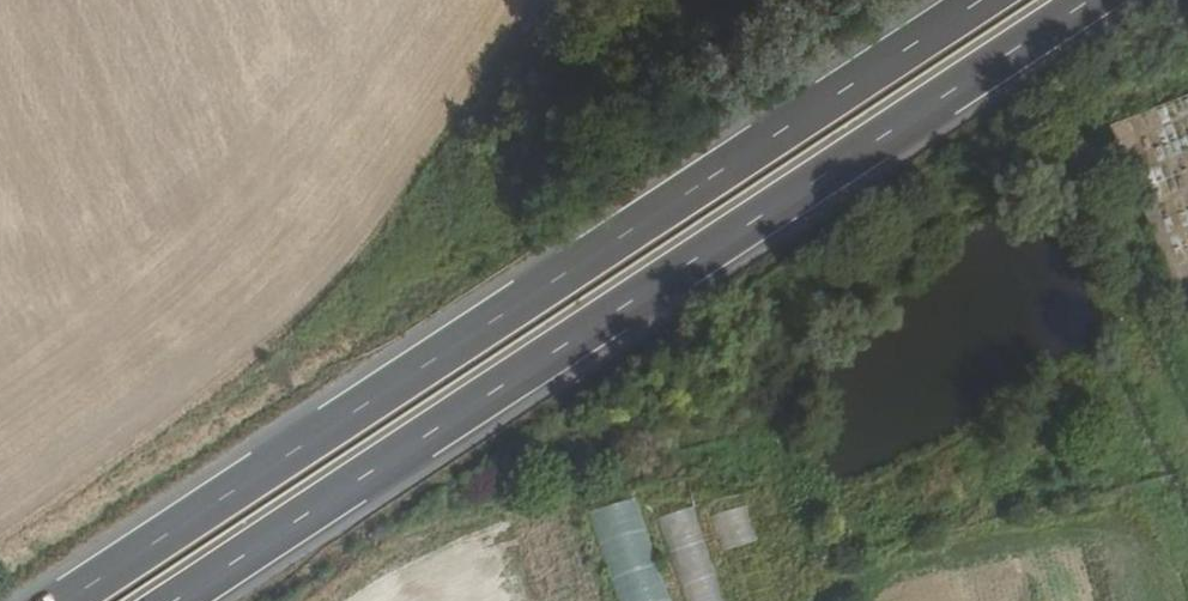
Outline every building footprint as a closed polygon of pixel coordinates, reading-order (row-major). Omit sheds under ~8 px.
[(634,497),(588,510),(609,589),(656,576),(634,497)] [(710,512),(717,549),(750,544),(743,506),(710,512)] [(692,509),(661,516),(680,600),(712,600),(709,589),(710,589),(692,509)]
